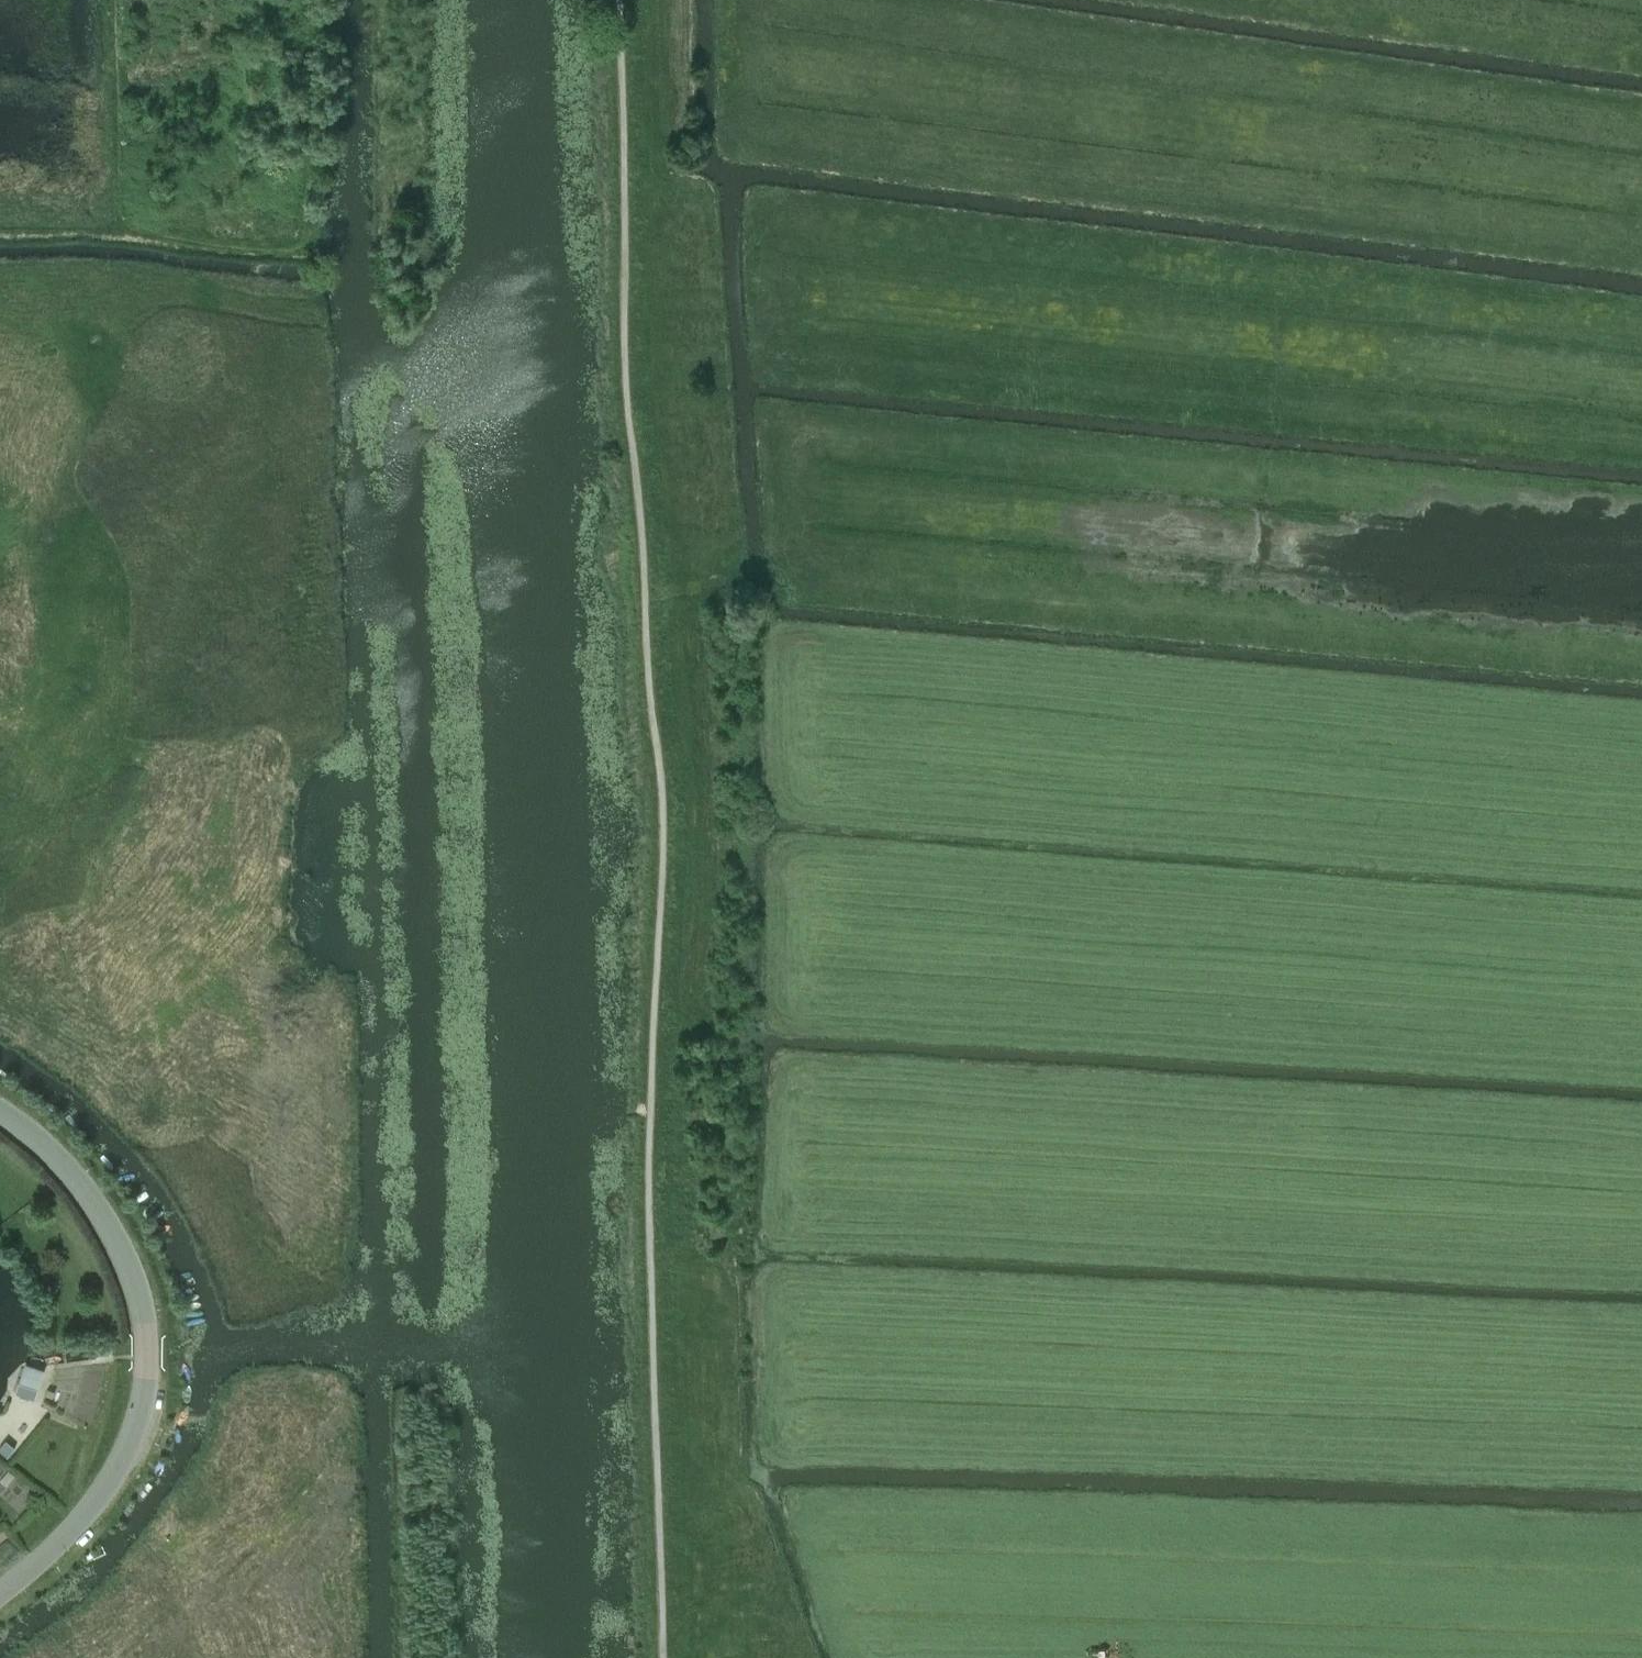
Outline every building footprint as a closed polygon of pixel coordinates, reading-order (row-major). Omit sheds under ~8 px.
[(16,1393),(35,1399),(44,1371),(26,1365),(16,1393)] [(0,1448),(0,1449),(8,1456),(15,1446),(7,1440),(0,1448)]
